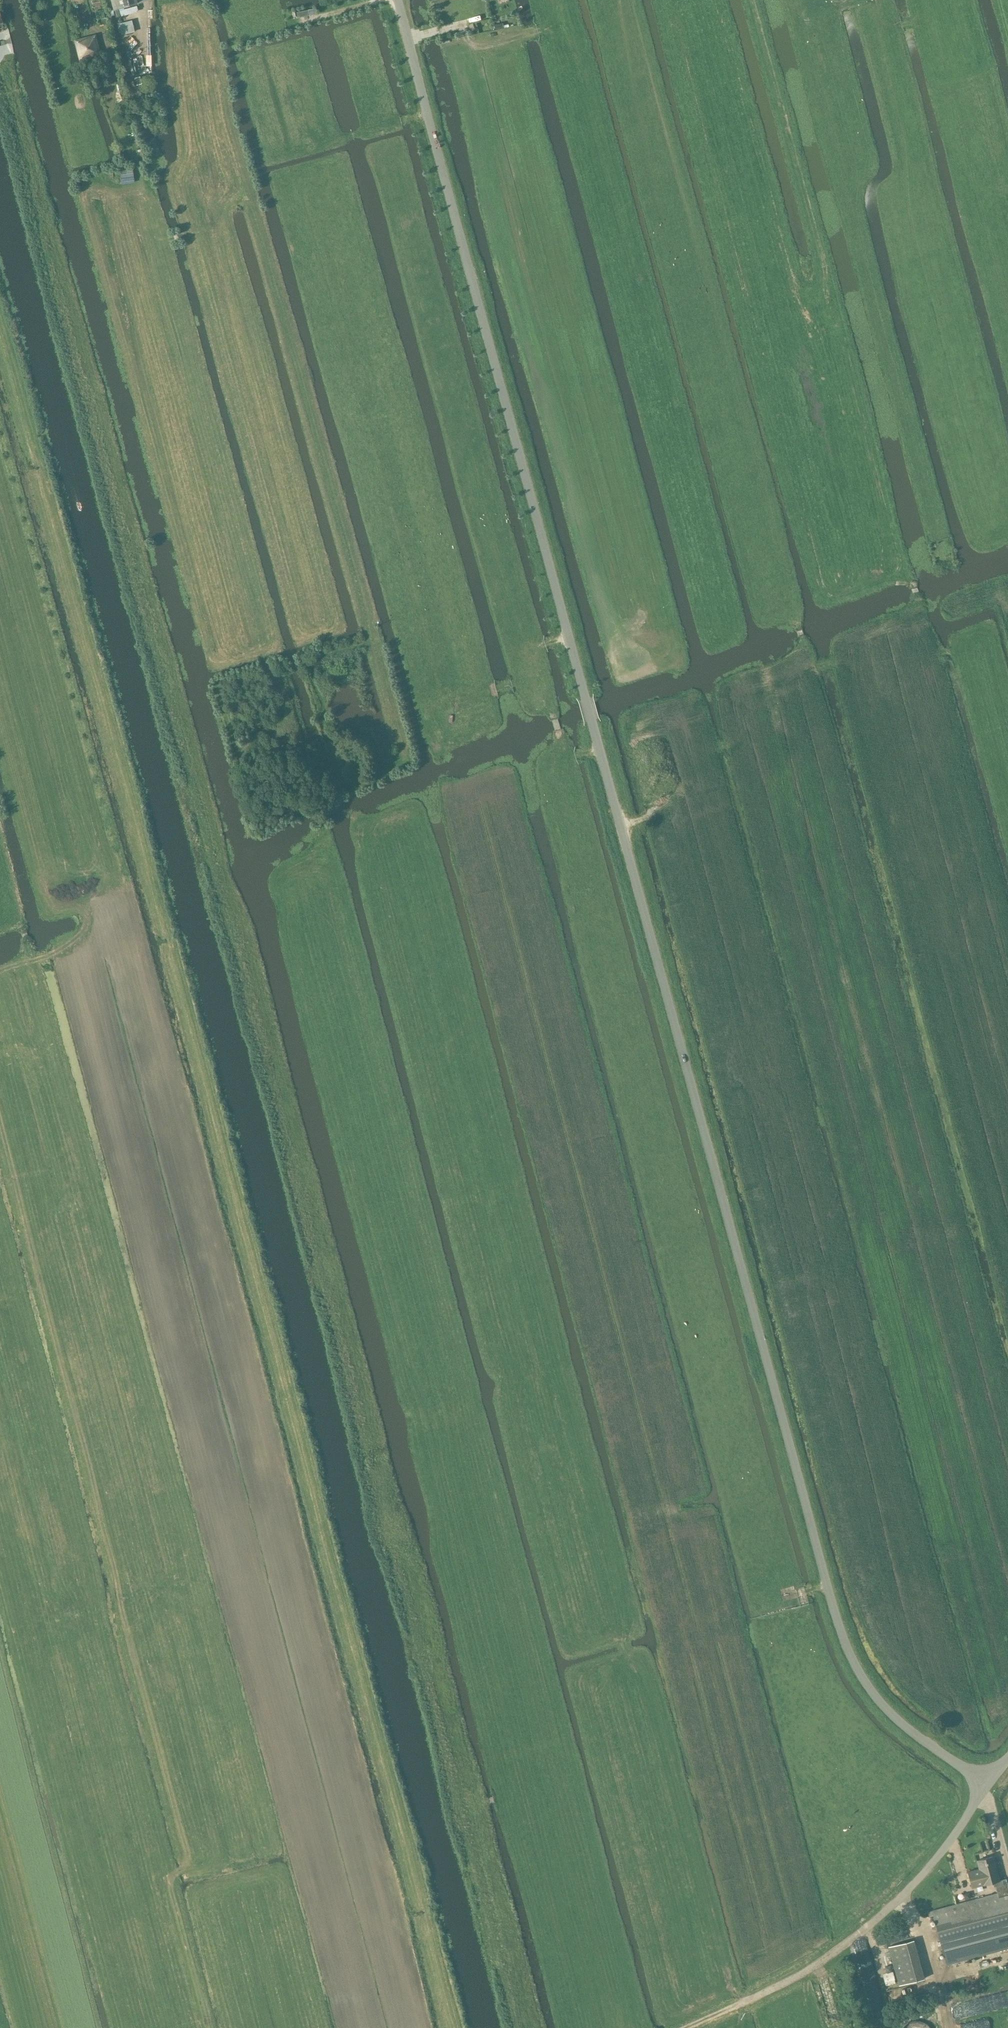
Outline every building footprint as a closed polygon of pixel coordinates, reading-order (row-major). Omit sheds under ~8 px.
[(137,2),(136,0),(111,0),(114,8),(137,2)] [(1007,1890),(1007,1887),(1006,1878),(1000,1880),(993,1856),(977,1860),(979,1869),(968,1872),(972,1888),(983,1885),(983,1884),(994,1882),(997,1893),(1007,1890)] [(932,1911),(942,1950),(1007,1932),(1007,1890),(997,1893),(932,1911)]
